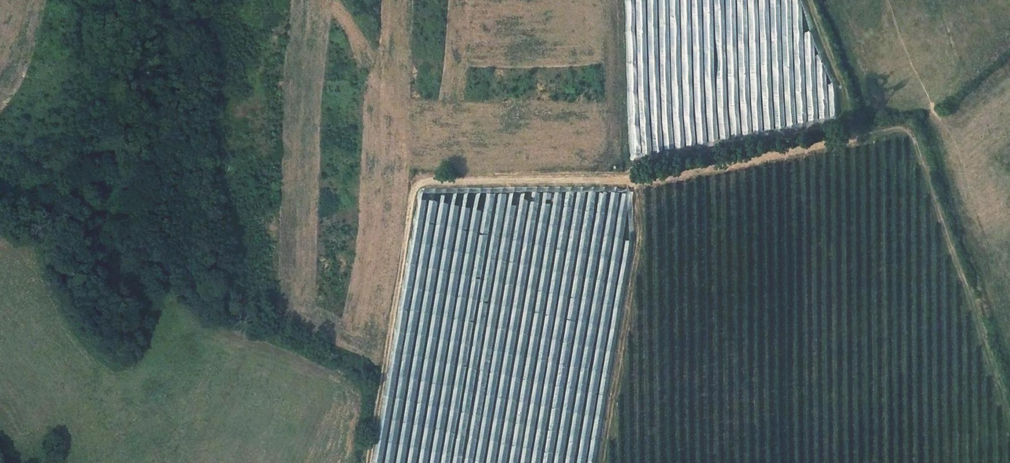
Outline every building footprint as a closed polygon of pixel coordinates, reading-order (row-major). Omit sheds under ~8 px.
[(71,238),(89,247),(93,239),(75,230),(71,238)]
